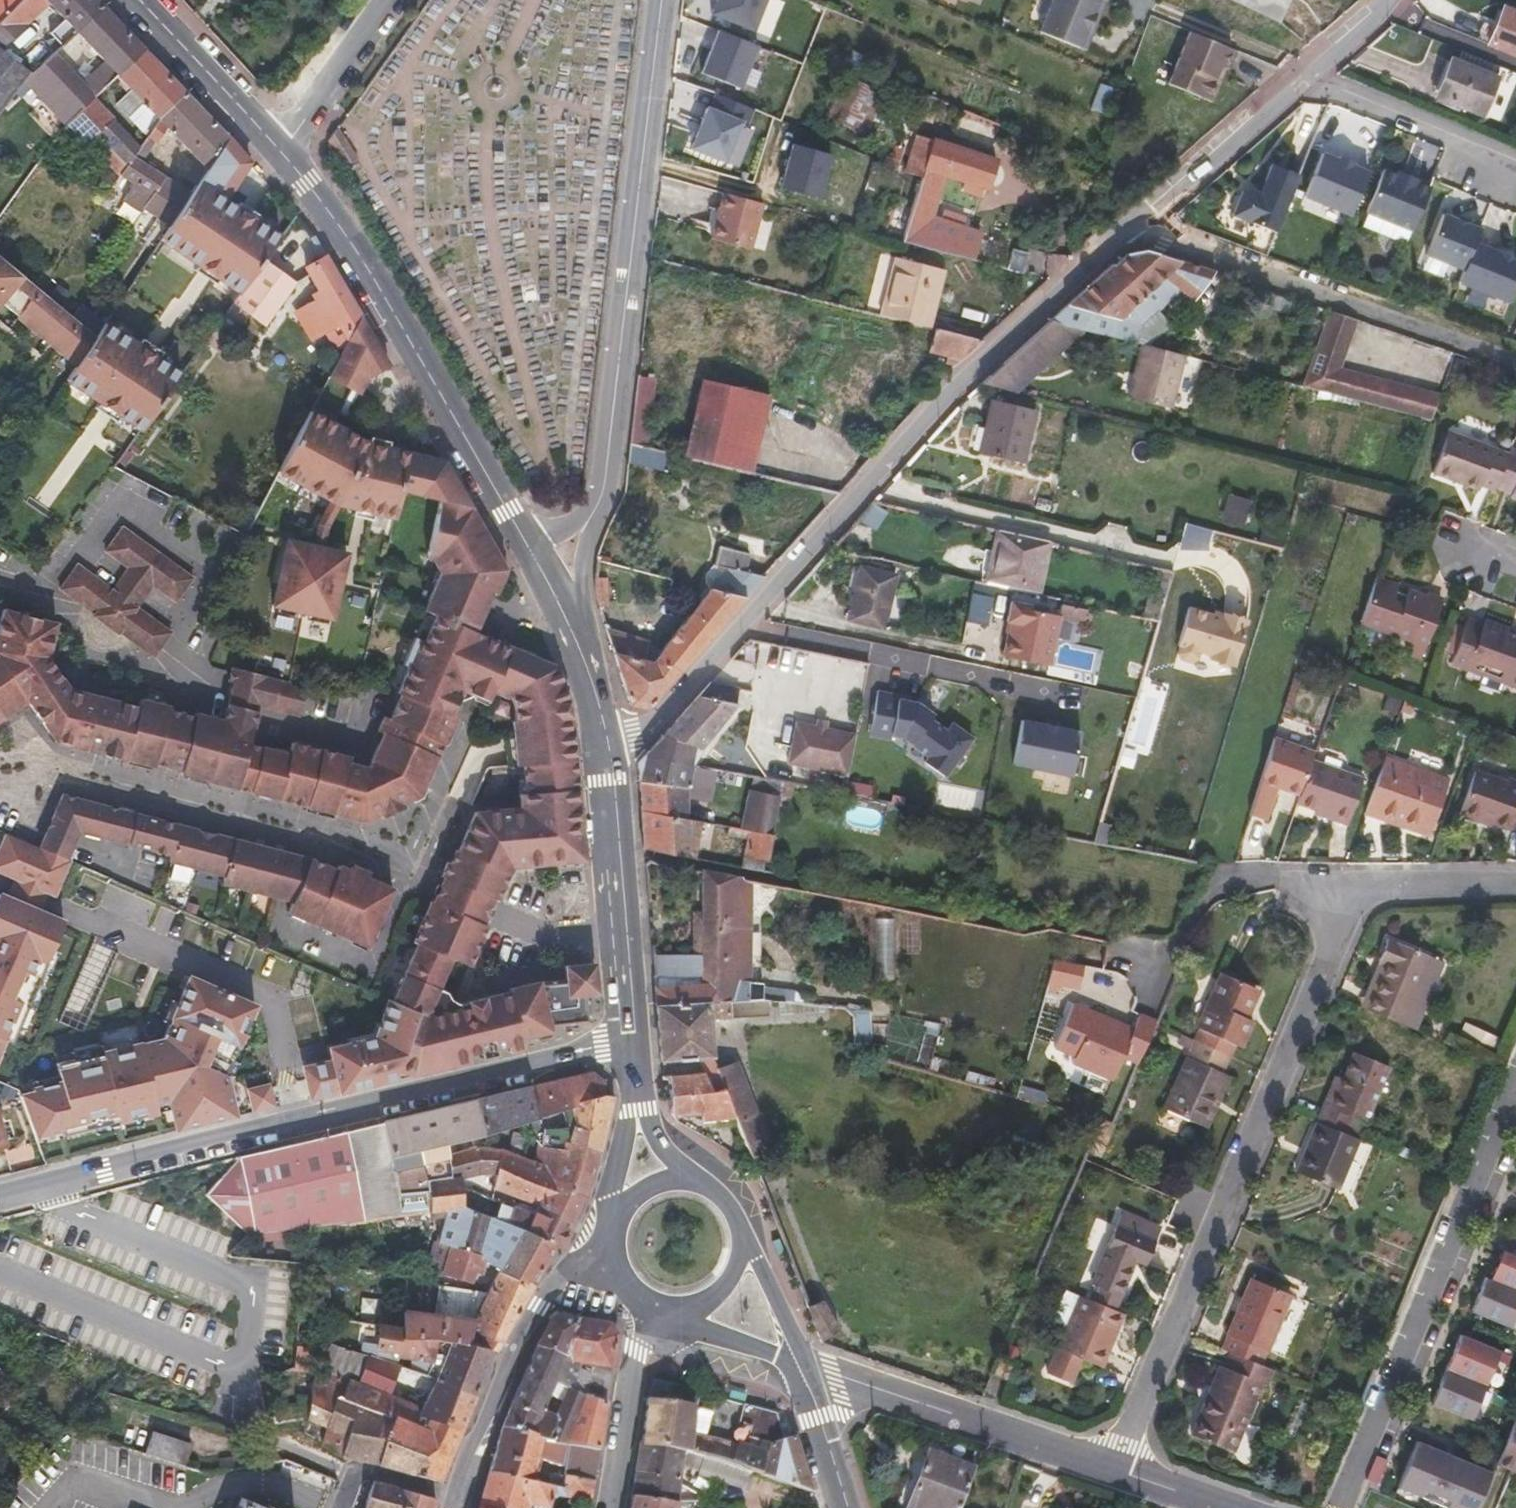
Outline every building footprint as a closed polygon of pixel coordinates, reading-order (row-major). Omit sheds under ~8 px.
[(27,22),(48,2),(47,2),(49,0),(21,0),(0,20),(0,46),(27,22)] [(21,0),(0,0),(0,20),(21,0)] [(102,6),(97,0),(49,0),(47,2),(48,2),(65,20),(76,31),(102,6)] [(752,32),(764,0),(716,0),(710,15),(752,32)] [(1040,24),(1051,0),(1039,0),(1030,20),(1040,24)] [(1041,30),(1085,48),(1094,28),(1088,25),(1099,0),(1053,0),(1041,30)] [(1283,22),(1292,0),(1229,0),(1283,22)] [(102,6),(76,31),(89,45),(104,61),(82,83),(53,51),(30,72),(24,80),(64,123),(93,96),(117,75),(144,49),(102,6)] [(1504,9),(1490,42),(1515,53),(1515,14),(1504,9)] [(65,20),(50,33),(61,44),(76,31),(65,20)] [(1218,81),(1216,75),(1220,63),(1225,65),(1232,47),(1190,29),(1169,81),(1211,99),(1218,81)] [(755,46),(717,31),(701,73),(739,88),(755,46)] [(17,89),(24,80),(30,72),(0,49),(0,111),(17,89)] [(158,118),(185,91),(144,49),(117,75),(131,90),(132,91),(158,118)] [(1481,112),(1494,78),(1452,61),(1438,94),(1481,112)] [(1100,83),(1090,108),(1104,114),(1115,88),(1100,83)] [(131,90),(116,104),(146,136),(147,135),(155,122),(157,119),(132,91),(131,90)] [(187,180),(196,185),(218,152),(229,137),(185,91),(158,118),(157,119),(155,122),(147,135),(155,141),(165,126),(200,161),(187,180)] [(729,163),(744,120),(751,122),(755,107),(714,92),(698,133),(691,149),(729,163)] [(134,156),(140,147),(93,96),(64,123),(86,146),(98,135),(108,146),(99,155),(119,175),(120,174),(134,156)] [(989,120),(963,110),(958,124),(983,134),(989,120)] [(359,158),(340,128),(339,126),(327,141),(343,167),(359,158)] [(905,170),(923,176),(920,181),(941,188),(945,174),(966,181),(985,188),(987,189),(997,158),(918,132),(905,170)] [(218,152),(201,176),(228,195),(232,190),(235,184),(239,178),(244,172),(249,164),(250,162),(239,149),(229,137),(218,152)] [(790,144),(781,186),(821,195),(830,153),(790,144)] [(1338,159),(1322,153),(1304,196),(1351,215),(1368,172),(1352,165),(1353,163),(1339,157),(1338,159)] [(134,156),(120,174),(135,184),(124,200),(140,211),(142,208),(168,226),(173,218),(191,192),(134,156)] [(1300,175),(1272,164),(1260,193),(1249,188),(1242,191),(1232,215),(1277,232),(1300,175)] [(1397,174),(1383,169),(1366,212),(1412,230),(1429,187),(1416,182),(1417,180),(1397,172),(1397,174)] [(235,207),(225,200),(228,195),(201,176),(196,185),(191,192),(173,218),(168,226),(159,237),(197,263),(199,265),(214,275),(217,276),(239,292),(264,259),(266,256),(280,237),(255,220),(252,218),(238,208),(235,207)] [(941,188),(920,181),(902,241),(975,260),(984,231),(962,226),(941,219),(932,216),(941,188)] [(966,181),(963,190),(981,197),(985,188),(966,181)] [(763,203),(725,193),(714,233),(752,243),(763,203)] [(239,201),(235,207),(238,208),(252,218),(255,220),(259,215),(253,211),(243,204),(239,201)] [(944,210),(941,219),(962,226),(965,217),(944,210)] [(1476,240),(1481,226),(1466,220),(1465,222),(1443,213),(1427,254),(1464,269),(1476,240)] [(752,243),(714,233),(712,239),(751,249),(752,246),(752,243)] [(1476,240),(1464,269),(1459,282),(1510,302),(1515,287),(1515,256),(1476,240)] [(1136,322),(1140,326),(1157,311),(1179,290),(1194,301),(1214,271),(1182,261),(1149,249),(1128,253),(1114,266),(1112,263),(1051,320),(1085,329),(1132,341),(1136,322)] [(15,313),(27,323),(31,326),(35,330),(49,340),(53,344),(56,347),(77,364),(96,336),(42,291),(0,256),(0,300),(15,313)] [(239,292),(232,301),(266,326),(299,280),(266,256),(264,259),(239,292)] [(360,315),(325,256),(305,267),(314,283),(305,288),(316,306),(314,314),(328,338),(336,340),(341,349),(346,341),(351,332),(360,315)] [(939,294),(945,269),(895,257),(889,280),(939,294)] [(199,265),(197,263),(193,268),(198,271),(204,275),(212,281),(213,282),(217,276),(214,275),(199,265)] [(889,280),(880,314),(930,326),(939,294),(889,280)] [(1304,386),(1431,420),(1440,395),(1339,369),(1357,319),(1331,310),(1304,386)] [(1136,322),(1132,341),(1142,344),(1147,345),(1170,324),(1157,311),(1140,326),(1136,322)] [(374,340),(360,315),(351,332),(346,341),(353,354),(375,342),(374,340)] [(1020,348),(1041,370),(1085,329),(1051,320),(1020,348)] [(136,344),(104,322),(96,336),(77,364),(67,379),(98,400),(101,402),(116,413),(118,414),(141,429),(181,374),(157,358),(154,356),(139,346),(136,344)] [(961,361),(984,340),(934,327),(928,352),(947,357),(958,360),(961,361)] [(140,338),(136,344),(139,346),(154,356),(157,358),(161,352),(155,348),(150,344),(144,340),(140,338)] [(346,341),(341,349),(327,375),(357,391),(364,378),(366,377),(388,365),(381,352),(375,342),(353,354),(346,341)] [(1147,345),(1142,344),(1128,398),(1170,409),(1183,354),(1147,345)] [(1020,348),(985,382),(1017,392),(1041,370),(1020,348)] [(947,357),(945,364),(951,366),(958,360),(947,357)] [(648,447),(656,378),(637,376),(630,443),(648,447)] [(700,380),(683,456),(738,469),(752,472),(771,396),(763,394),(700,380)] [(992,398),(979,453),(1023,463),(1036,409),(992,398)] [(101,402),(98,400),(94,407),(97,409),(103,413),(109,417),(114,421),(118,414),(116,413),(101,402)] [(470,506),(444,460),(426,456),(421,455),(416,454),(387,448),(367,444),(308,410),(280,465),(306,479),(303,484),(331,501),(338,506),(354,509),(373,513),(395,517),(400,492),(440,500),(470,506)] [(1448,430),(1432,473),(1478,490),(1480,485),(1495,491),(1497,487),(1509,453),(1448,430)] [(368,437),(367,444),(387,448),(388,441),(378,439),(368,437)] [(663,470),(668,452),(648,447),(630,443),(627,462),(663,470)] [(1497,487),(1513,493),(1511,497),(1515,499),(1515,449),(1511,447),(1509,453),(1497,487)] [(824,512),(840,494),(820,488),(824,512)] [(443,876),(490,897),(507,860),(522,858),(523,866),(539,864),(539,856),(576,852),(567,760),(575,760),(572,730),(566,731),(565,724),(565,718),(571,717),(570,712),(556,666),(514,648),(511,647),(500,643),(486,637),(474,631),(487,602),(488,598),(490,592),(496,594),(507,569),(470,506),(440,500),(426,558),(432,560),(440,573),(423,610),(436,615),(426,639),(415,636),(403,664),(409,666),(397,693),(400,694),(453,716),(463,692),(479,699),(489,703),(494,689),(510,696),(514,708),(515,719),(512,720),(513,733),(515,751),(516,765),(523,765),(525,792),(519,792),(520,807),(475,811),(459,850),(462,851),(457,864),(447,861),(441,876),(443,876)] [(319,526),(315,548),(323,549),(327,529),(338,506),(331,501),(319,526)] [(1247,505),(1229,501),(1224,520),(1242,525),(1247,505)] [(354,509),(352,516),(372,520),(373,513),(354,509)] [(1346,512),(1343,522),(1354,525),(1357,515),(1346,512)] [(1184,539),(1209,543),(1212,527),(1187,522),(1184,539)] [(78,564),(59,588),(94,614),(92,616),(117,633),(118,631),(153,657),(169,636),(172,632),(137,607),(153,585),(176,602),(194,577),(123,526),(105,551),(128,568),(112,589),(78,564)] [(985,582),(1039,594),(1050,543),(997,530),(985,582)] [(315,548),(289,542),(276,608),(335,620),(348,555),(323,549),(315,548)] [(714,565),(725,568),(745,571),(750,553),(720,545),(714,565)] [(713,584),(725,568),(714,565),(706,575),(707,582),(710,588),(713,584)] [(895,575),(861,567),(848,618),(883,626),(895,575)] [(713,584),(748,594),(765,576),(745,571),(725,568),(713,584)] [(1156,568),(1142,617),(1160,621),(1174,572),(1157,568),(1156,568)] [(1397,585),(1377,578),(1360,623),(1411,642),(1407,653),(1421,658),(1442,601),(1408,589),(1405,595),(1395,591),(1397,585)] [(648,709),(748,594),(713,584),(710,588),(694,608),(653,660),(644,659),(649,640),(605,626),(629,705),(648,709)] [(988,622),(991,585),(974,584),(971,621),(988,622)] [(1397,585),(1395,591),(1405,595),(1408,589),(1397,585)] [(1091,605),(1071,601),(1067,618),(1087,622),(1091,605)] [(1012,622),(1005,656),(1050,666),(1060,616),(1031,610),(1032,606),(1012,602),(1008,621),(1012,622)] [(260,706),(267,675),(244,670),(232,667),(228,682),(234,683),(224,720),(195,712),(194,716),(181,712),(169,709),(170,706),(140,699),(138,705),(89,693),(83,691),(69,687),(48,656),(56,623),(3,608),(0,620),(0,661),(28,701),(48,731),(55,742),(62,744),(68,745),(154,766),(155,762),(168,766),(180,769),(179,773),(238,789),(245,791),(249,792),(307,807),(321,749),(292,741),(289,753),(261,746),(256,745),(250,743),(260,706)] [(1221,620),(1188,610),(1177,647),(1179,648),(1177,656),(1180,661),(1189,664),(1195,661),(1198,653),(1210,657),(1209,662),(1233,669),(1247,622),(1223,615),(1221,620)] [(1467,620),(1451,660),(1515,684),(1515,633),(1509,631),(1508,634),(1483,626),(1467,620)] [(1509,631),(1485,622),(1483,626),(1508,634),(1509,631)] [(0,661),(0,720),(28,701),(0,661)] [(1293,711),(1305,673),(1295,669),(1283,708),(1293,711)] [(281,679),(267,675),(260,706),(300,716),(308,686),(300,683),(281,679)] [(708,682),(663,734),(698,745),(737,704),(735,704),(739,689),(708,682)] [(935,715),(918,703),(899,700),(900,696),(880,691),(870,734),(890,738),(891,734),(903,737),(915,742),(914,744),(932,756),(929,761),(949,774),(975,736),(954,723),(949,731),(932,719),(935,715)] [(350,756),(321,749),(307,807),(364,821),(419,795),(431,768),(437,756),(453,716),(400,694),(394,708),(389,718),(383,715),(376,730),(383,733),(378,744),(368,766),(349,761),(350,756)] [(828,718),(819,716),(817,723),(827,725),(828,718)] [(788,760),(847,772),(856,731),(827,725),(817,723),(797,718),(788,760)] [(1081,730),(1022,719),(1013,763),(1029,766),(1072,774),(1081,730)] [(641,757),(690,766),(698,745),(663,734),(641,757)] [(1314,753),(1273,738),(1249,814),(1265,820),(1276,787),(1300,795),(1312,760),(1314,753)] [(1385,756),(1365,813),(1430,835),(1450,778),(1385,756)] [(641,757),(637,761),(638,782),(686,788),(689,788),(693,766),(690,766),(641,757)] [(584,854),(575,760),(567,760),(576,852),(539,856),(539,864),(584,860),(584,854)] [(1364,777),(1312,760),(1300,795),(1297,803),(1316,809),(1333,815),(1332,819),(1348,824),(1364,777)] [(686,788),(687,799),(710,802),(716,770),(693,766),(689,788),(686,788)] [(1475,770),(1459,814),(1479,821),(1480,819),(1494,824),(1508,829),(1509,825),(1515,828),(1515,780),(1507,777),(1506,781),(1475,770)] [(843,793),(870,798),(873,785),(846,779),(843,793)] [(638,782),(641,809),(687,817),(687,799),(686,788),(638,782)] [(778,796),(776,807),(788,810),(793,784),(781,782),(778,796)] [(747,790),(739,827),(749,829),(770,833),(776,807),(778,796),(747,790)] [(140,847),(171,854),(179,824),(134,813),(62,794),(51,819),(45,834),(39,847),(62,857),(67,859),(73,846),(79,832),(80,830),(128,844),(140,847)] [(641,809),(644,848),(645,849),(694,858),(702,820),(687,817),(641,809)] [(1316,809),(1315,813),(1332,819),(1333,815),(1316,809)] [(298,855),(289,853),(193,828),(179,824),(171,854),(169,861),(172,861),(167,879),(190,885),(195,867),(224,875),(222,883),(248,890),(277,897),(285,899),(292,901),(310,858),(298,855)] [(728,825),(726,834),(747,837),(749,829),(739,827),(728,825)] [(747,837),(743,855),(745,856),(743,867),(763,871),(765,860),(768,860),(773,833),(770,833),(749,829),(747,837)] [(54,893),(56,887),(67,859),(62,857),(39,847),(13,835),(7,832),(5,836),(0,849),(0,872),(4,874),(32,884),(49,891),(54,893)] [(336,869),(310,858),(292,901),(287,912),(367,946),(393,888),(338,865),(336,869)] [(523,866),(522,858),(507,860),(490,897),(497,900),(512,867),(523,866)] [(692,953),(653,954),(654,976),(703,972),(703,982),(702,999),(761,999),(762,999),(763,985),(763,982),(749,981),(749,960),(750,878),(702,869),(702,910),(701,953),(692,953)] [(2,882),(0,889),(25,899),(43,907),(46,900),(49,891),(4,874),(2,882)] [(497,900),(490,897),(443,876),(437,888),(434,896),(489,920),(497,900)] [(0,889),(0,1050),(4,1039),(11,1042),(19,1024),(28,1003),(44,967),(60,929),(63,922),(66,916),(43,907),(0,889)] [(489,920),(434,896),(431,901),(430,901),(412,942),(417,943),(392,1001),(418,1012),(409,1037),(397,1071),(396,1077),(413,1075),(455,1064),(453,1057),(468,1054),(470,1061),(480,1058),(478,1051),(496,1047),(498,1054),(509,1052),(507,1044),(523,1041),(524,1048),(536,1039),(535,1034),(551,1031),(549,1026),(562,1024),(562,1018),(574,1016),(575,1022),(588,1021),(586,993),(596,992),(594,962),(564,965),(565,981),(541,983),(540,981),(509,988),(509,990),(510,991),(478,999),(460,1003),(455,1001),(447,991),(438,987),(451,957),(469,966),(482,935),(475,932),(480,922),(486,925),(489,920)] [(692,910),(692,953),(701,953),(702,910),(692,910)] [(486,925),(480,922),(475,932),(482,935),(486,925)] [(1376,966),(1383,969),(1366,1008),(1417,1029),(1445,962),(1389,936),(1376,966)] [(94,940),(60,1022),(85,1031),(108,977),(118,951),(105,946),(94,940)] [(1050,984),(1080,989),(1085,962),(1054,957),(1050,984)] [(1376,966),(1359,1005),(1366,1008),(1383,969),(1376,966)] [(261,1001),(191,971),(187,983),(183,991),(164,1038),(155,1040),(148,1042),(141,1043),(133,1046),(108,1051),(56,1064),(61,1081),(32,1088),(34,1092),(19,1096),(36,1139),(63,1133),(63,1135),(121,1120),(158,1111),(156,1105),(169,1101),(175,1130),(241,1115),(234,1071),(243,1047),(259,1006),(261,1001)] [(1234,1045),(1242,1048),(1255,1021),(1244,1016),(1257,988),(1220,971),(1207,1000),(1209,1001),(1197,1028),(1234,1045)] [(702,999),(703,982),(655,986),(656,1002),(702,999)] [(795,989),(763,985),(762,999),(767,999),(779,1001),(793,1002),(795,989)] [(656,1002),(660,1061),(698,1058),(713,1057),(709,1018),(768,1014),(767,999),(762,999),(761,999),(702,999),(656,1002)] [(310,1098),(396,1077),(397,1071),(409,1037),(418,1012),(392,1001),(390,1000),(377,1037),(330,1048),(329,1048),(332,1061),(304,1068),(305,1072),(305,1076),(310,1098)] [(1207,1000),(1195,1027),(1197,1028),(1209,1001),(1207,1000)] [(779,1001),(780,1014),(824,1011),(824,1005),(793,1002),(779,1001)] [(1156,1026),(1159,1018),(1140,1013),(1133,1029),(1073,1004),(1054,1048),(1075,1057),(1072,1063),(1112,1080),(1122,1057),(1137,1064),(1156,1026)] [(870,1014),(855,1015),(856,1045),(862,1052),(872,1055),(870,1014)] [(940,1024),(918,1019),(916,1028),(925,1031),(925,1033),(937,1035),(940,1024)] [(1465,1022),(1460,1031),(1465,1033),(1470,1024),(1465,1022)] [(1492,1035),(1470,1024),(1465,1033),(1488,1044),(1492,1035)] [(1192,1041),(1228,1056),(1229,1057),(1234,1045),(1197,1028),(1192,1041)] [(552,1035),(551,1031),(535,1034),(536,1039),(552,1035)] [(1192,1041),(1181,1037),(1178,1044),(1191,1049),(1163,1108),(1206,1127),(1231,1075),(1222,1071),(1228,1056),(1192,1041)] [(524,1048),(523,1041),(507,1044),(509,1052),(524,1048)] [(480,1058),(498,1054),(496,1047),(478,1051),(480,1058)] [(1336,1075),(1317,1121),(1357,1138),(1364,1123),(1365,1123),(1389,1065),(1355,1051),(1344,1078),(1336,1075)] [(455,1064),(470,1061),(468,1054),(453,1057),(455,1064)] [(713,1057),(698,1058),(704,1072),(711,1089),(723,1087),(717,1071),(713,1057)] [(738,1063),(717,1071),(723,1087),(735,1117),(746,1146),(750,1157),(771,1150),(738,1063)] [(704,1072),(669,1075),(672,1113),(699,1110),(701,1120),(735,1117),(723,1087),(711,1089),(704,1072)] [(603,1082),(592,1073),(531,1087),(539,1117),(578,1104),(603,1096),(603,1093),(603,1082)] [(272,1081),(247,1086),(253,1111),(277,1105),(272,1081)] [(531,1087),(474,1099),(481,1133),(525,1121),(539,1117),(531,1087)] [(539,1117),(525,1121),(533,1137),(539,1144),(540,1145),(562,1148),(562,1145),(600,1154),(605,1135),(610,1114),(614,1095),(603,1096),(578,1104),(539,1117)] [(471,1135),(481,1133),(474,1099),(382,1121),(397,1191),(427,1192),(427,1189),(425,1182),(450,1176),(447,1154),(446,1142),(471,1135)] [(397,1191),(382,1121),(347,1130),(347,1131),(366,1219),(388,1216),(413,1213),(420,1212),(430,1211),(427,1192),(397,1191)] [(1357,1138),(1317,1121),(1296,1171),(1337,1189),(1359,1139),(1357,1138)] [(347,1131),(321,1136),(238,1156),(205,1198),(249,1234),(366,1219),(347,1131)] [(540,1145),(539,1144),(535,1160),(557,1168),(553,1179),(587,1197),(600,1154),(562,1145),(562,1148),(540,1145)] [(474,1147),(447,1154),(450,1176),(452,1176),(484,1173),(496,1173),(493,1188),(541,1205),(537,1214),(574,1223),(587,1197),(553,1179),(557,1168),(535,1160),(500,1148),(485,1145),(474,1147)] [(746,1146),(737,1154),(744,1159),(752,1163),(750,1157),(746,1146)] [(450,1176),(425,1182),(427,1189),(453,1182),(452,1176),(450,1176)] [(430,1211),(430,1212),(446,1210),(457,1209),(453,1182),(427,1189),(427,1192),(430,1211)] [(554,1245),(562,1249),(574,1223),(537,1214),(520,1209),(504,1206),(499,1203),(493,1217),(521,1227),(554,1245)] [(437,1242),(452,1247),(455,1238),(465,1206),(457,1209),(446,1210),(437,1242)] [(499,1271),(533,1283),(554,1245),(521,1227),(493,1217),(465,1206),(455,1238),(487,1247),(483,1259),(500,1268),(499,1271)] [(1116,1225),(1092,1284),(1097,1287),(1119,1296),(1134,1258),(1146,1263),(1155,1242),(1116,1225)] [(1053,1227),(1045,1244),(1056,1249),(1064,1232),(1053,1227)] [(774,1238),(780,1255),(788,1252),(782,1235),(774,1238)] [(483,1260),(483,1259),(487,1247),(455,1238),(452,1247),(445,1274),(471,1282),(475,1272),(481,1273),(484,1261),(483,1260)] [(445,1274),(452,1247),(437,1242),(433,1240),(424,1272),(445,1275),(445,1274)] [(1509,1327),(1515,1309),(1515,1248),(1514,1247),(1512,1252),(1502,1248),(1498,1258),(1495,1263),(1493,1268),(1489,1278),(1485,1276),(1481,1286),(1479,1291),(1477,1297),(1470,1312),(1509,1327)] [(467,1342),(495,1349),(533,1283),(499,1271),(485,1298),(441,1290),(436,1314),(381,1308),(380,1324),(403,1327),(402,1338),(434,1337),(467,1342)] [(1231,1352),(1261,1364),(1291,1294),(1251,1277),(1221,1348),(1231,1352)] [(1097,1287),(1092,1300),(1114,1309),(1119,1296),(1097,1287)] [(1092,1300),(1066,1289),(1051,1325),(1064,1331),(1057,1348),(1048,1371),(1074,1380),(1082,1359),(1101,1367),(1124,1314),(1114,1309),(1092,1300)] [(823,1299),(807,1305),(819,1340),(839,1328),(823,1299)] [(537,1346),(566,1358),(578,1320),(561,1317),(551,1321),(537,1346)] [(578,1320),(566,1358),(578,1363),(611,1372),(617,1336),(609,1326),(578,1320)] [(380,1324),(358,1321),(356,1330),(378,1334),(377,1348),(397,1351),(397,1356),(432,1361),(427,1374),(436,1377),(477,1395),(485,1374),(495,1349),(467,1342),(434,1337),(402,1338),(403,1327),(380,1324)] [(298,1332),(295,1346),(308,1348),(310,1348),(312,1333),(298,1332)] [(1487,1380),(1499,1350),(1461,1335),(1456,1348),(1454,1352),(1452,1357),(1442,1382),(1440,1386),(1438,1391),(1433,1404),(1470,1420),(1483,1389),(1487,1380)] [(477,1395),(436,1377),(425,1401),(407,1394),(405,1400),(391,1394),(401,1365),(370,1354),(330,1342),(318,1368),(348,1379),(342,1396),(423,1426),(428,1416),(463,1427),(477,1395)] [(293,1368),(293,1369),(310,1371),(312,1348),(310,1348),(308,1348),(295,1346),(293,1368)] [(567,1390),(574,1380),(578,1363),(566,1358),(537,1346),(509,1408),(539,1418),(553,1422),(555,1415),(543,1411),(549,1395),(555,1384),(567,1390)] [(1261,1364),(1231,1352),(1224,1368),(1220,1366),(1192,1434),(1233,1452),(1262,1383),(1266,1385),(1273,1369),(1261,1364)] [(578,1392),(585,1394),(607,1399),(609,1386),(611,1372),(578,1363),(574,1380),(578,1392)] [(440,1481),(450,1455),(463,1427),(428,1416),(423,1426),(342,1396),(348,1379),(318,1368),(313,1383),(338,1392),(326,1425),(348,1432),(342,1454),(347,1456),(378,1462),(401,1469),(440,1481)] [(652,1381),(646,1398),(696,1406),(700,1391),(656,1378),(652,1381)] [(578,1392),(574,1380),(567,1390),(561,1402),(555,1415),(553,1422),(545,1442),(569,1446),(585,1394),(578,1392)] [(1498,1385),(1487,1380),(1483,1389),(1495,1394),(1498,1385)] [(338,1392),(313,1383),(311,1394),(307,1419),(326,1425),(338,1392)] [(549,1395),(561,1402),(567,1390),(555,1384),(549,1395)] [(726,1393),(746,1399),(748,1390),(728,1384),(726,1393)] [(2,1403),(7,1406),(15,1398),(6,1394),(2,1403)] [(607,1399),(585,1394),(569,1446),(599,1451),(607,1399)] [(646,1398),(641,1442),(684,1451),(704,1455),(705,1456),(729,1462),(737,1443),(706,1434),(693,1431),(696,1406),(646,1398)] [(742,1429),(737,1443),(766,1452),(767,1444),(784,1439),(776,1412),(744,1404),(739,1419),(745,1420),(753,1423),(751,1432),(742,1429)] [(712,1411),(696,1406),(693,1431),(706,1434),(712,1411)] [(565,1467),(569,1446),(545,1442),(553,1422),(539,1418),(509,1408),(501,1430),(489,1473),(547,1486),(549,1477),(537,1475),(540,1461),(565,1467)] [(1496,1463),(1515,1472),(1515,1418),(1496,1463)] [(753,1423),(745,1420),(742,1429),(751,1432),(753,1423)] [(348,1432),(326,1425),(324,1445),(342,1454),(348,1432)] [(145,1453),(185,1466),(190,1444),(152,1432),(145,1453)] [(729,1462),(753,1471),(762,1475),(812,1493),(801,1459),(794,1436),(784,1439),(767,1444),(766,1452),(737,1443),(729,1462)] [(1448,1507),(1476,1507),(1492,1472),(1453,1456),(1449,1454),(1446,1453),(1418,1441),(1398,1487),(1448,1507)] [(641,1442),(640,1442),(635,1472),(679,1479),(681,1466),(684,1451),(641,1442)] [(599,1451),(569,1446),(565,1467),(563,1476),(594,1481),(599,1451)] [(684,1451),(681,1466),(699,1472),(704,1455),(684,1451)] [(974,1468),(928,1451),(907,1507),(959,1507),(974,1468)] [(219,1458),(221,1469),(251,1462),(248,1454),(219,1458)] [(1377,1483),(1387,1458),(1378,1454),(1367,1480),(1371,1481),(1377,1483)] [(699,1474),(747,1490),(753,1471),(729,1462),(705,1456),(704,1455),(699,1472),(699,1474)] [(679,1479),(635,1472),(631,1497),(677,1504),(677,1500),(679,1483),(679,1479)] [(489,1473),(478,1507),(528,1507),(528,1506),(539,1507),(550,1507),(553,1495),(591,1502),(594,1481),(563,1476),(563,1479),(562,1488),(547,1486),(489,1473)] [(562,1488),(563,1479),(549,1477),(547,1486),(562,1488)] [(364,1507),(433,1507),(435,1497),(374,1479),(364,1507)] [(712,1507),(715,1500),(717,1493),(707,1489),(704,1497),(700,1495),(699,1499),(698,1502),(712,1507)] [(242,1497),(238,1507),(270,1507),(242,1497)] [(631,1497),(630,1507),(676,1507),(677,1504),(631,1497)]
